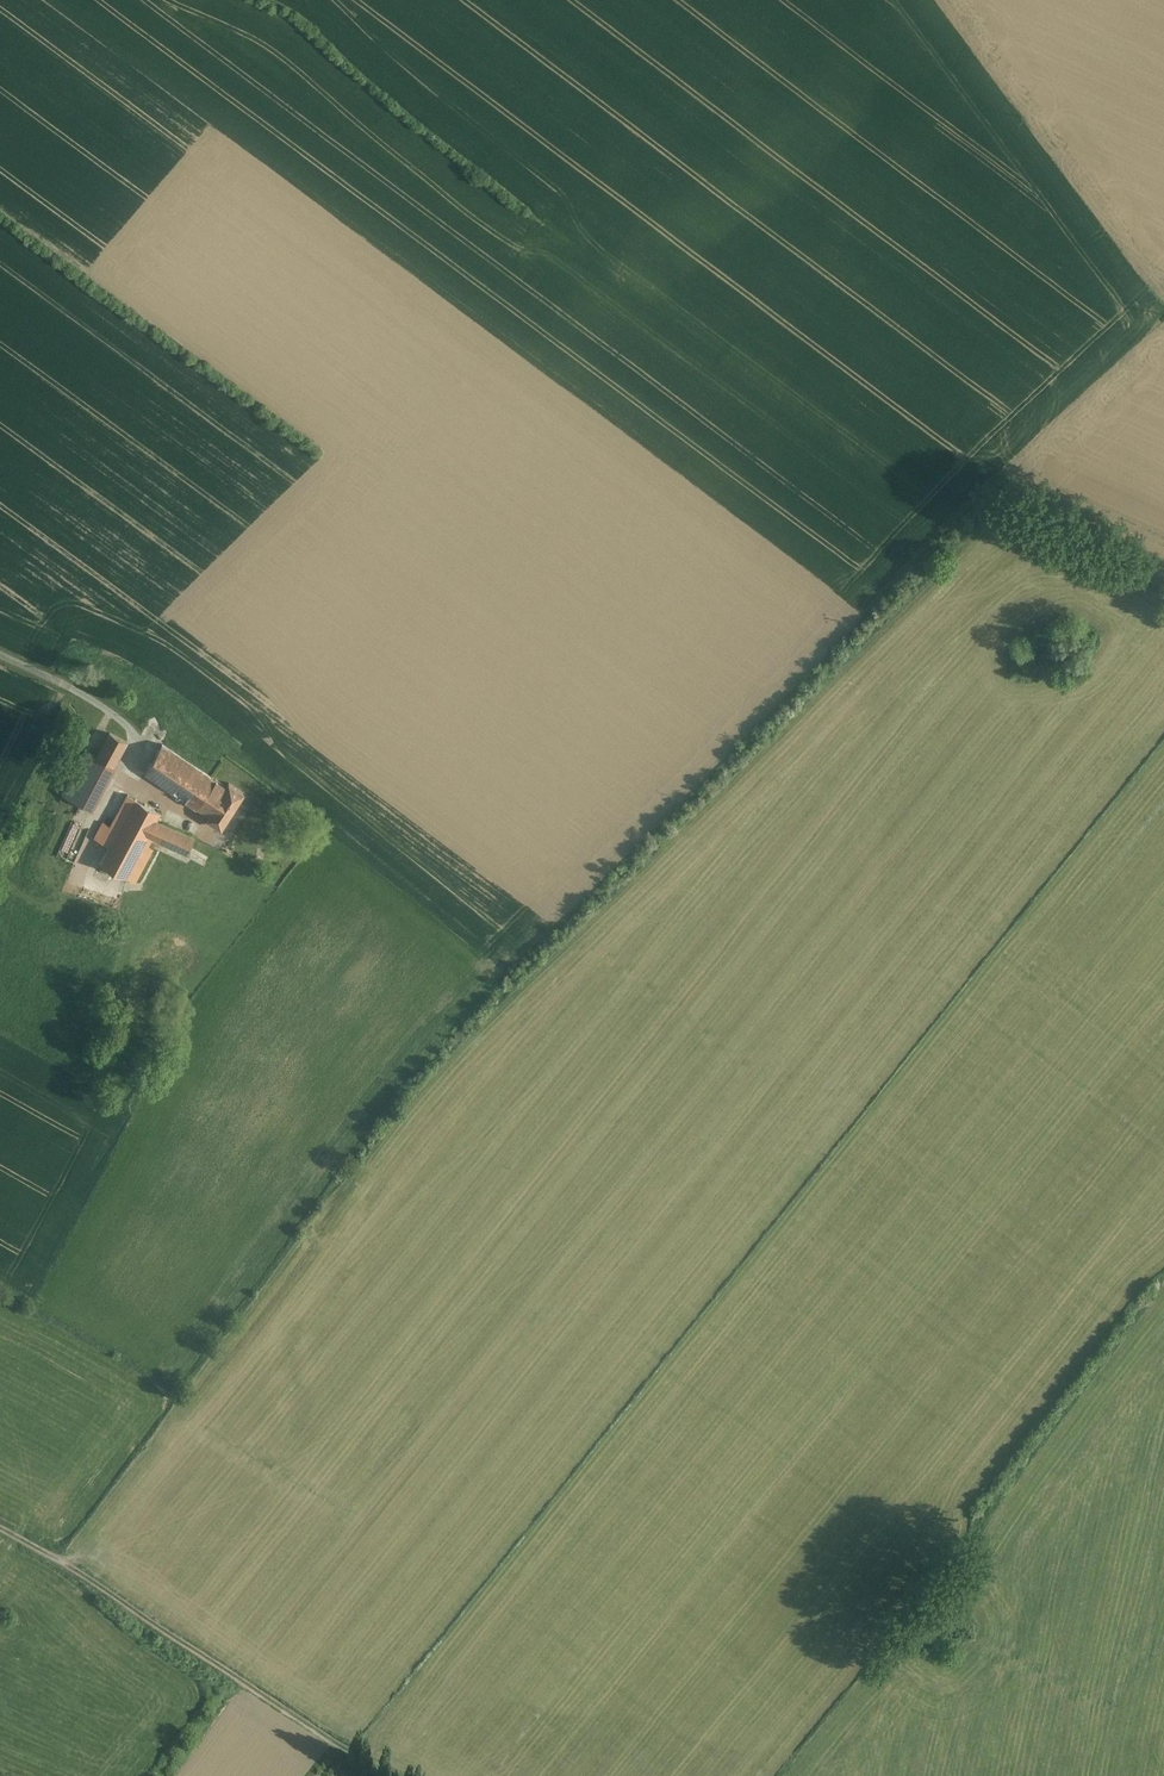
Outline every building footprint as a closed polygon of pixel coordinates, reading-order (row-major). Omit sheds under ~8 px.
[(133,735),(113,726),(100,753),(91,748),(68,794),(98,808),(133,735)] [(253,789),(167,736),(143,774),(229,827),(253,789)] [(168,805),(131,787),(122,805),(114,801),(97,835),(112,843),(104,858),(133,874),(154,833),(190,851),(200,830),(164,812),(168,805)]
